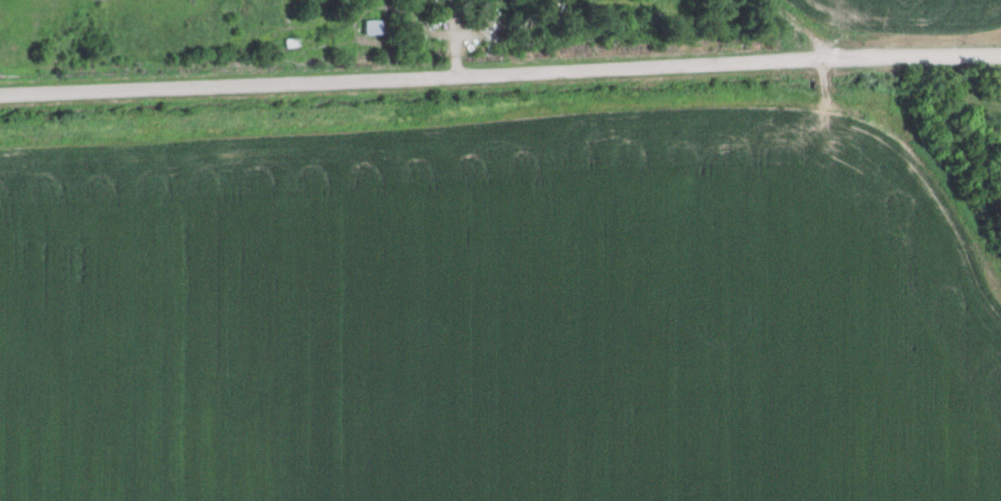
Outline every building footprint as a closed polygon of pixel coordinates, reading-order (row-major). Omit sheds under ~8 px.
[(360,20),(360,35),(379,35),(379,20),(360,20)]
